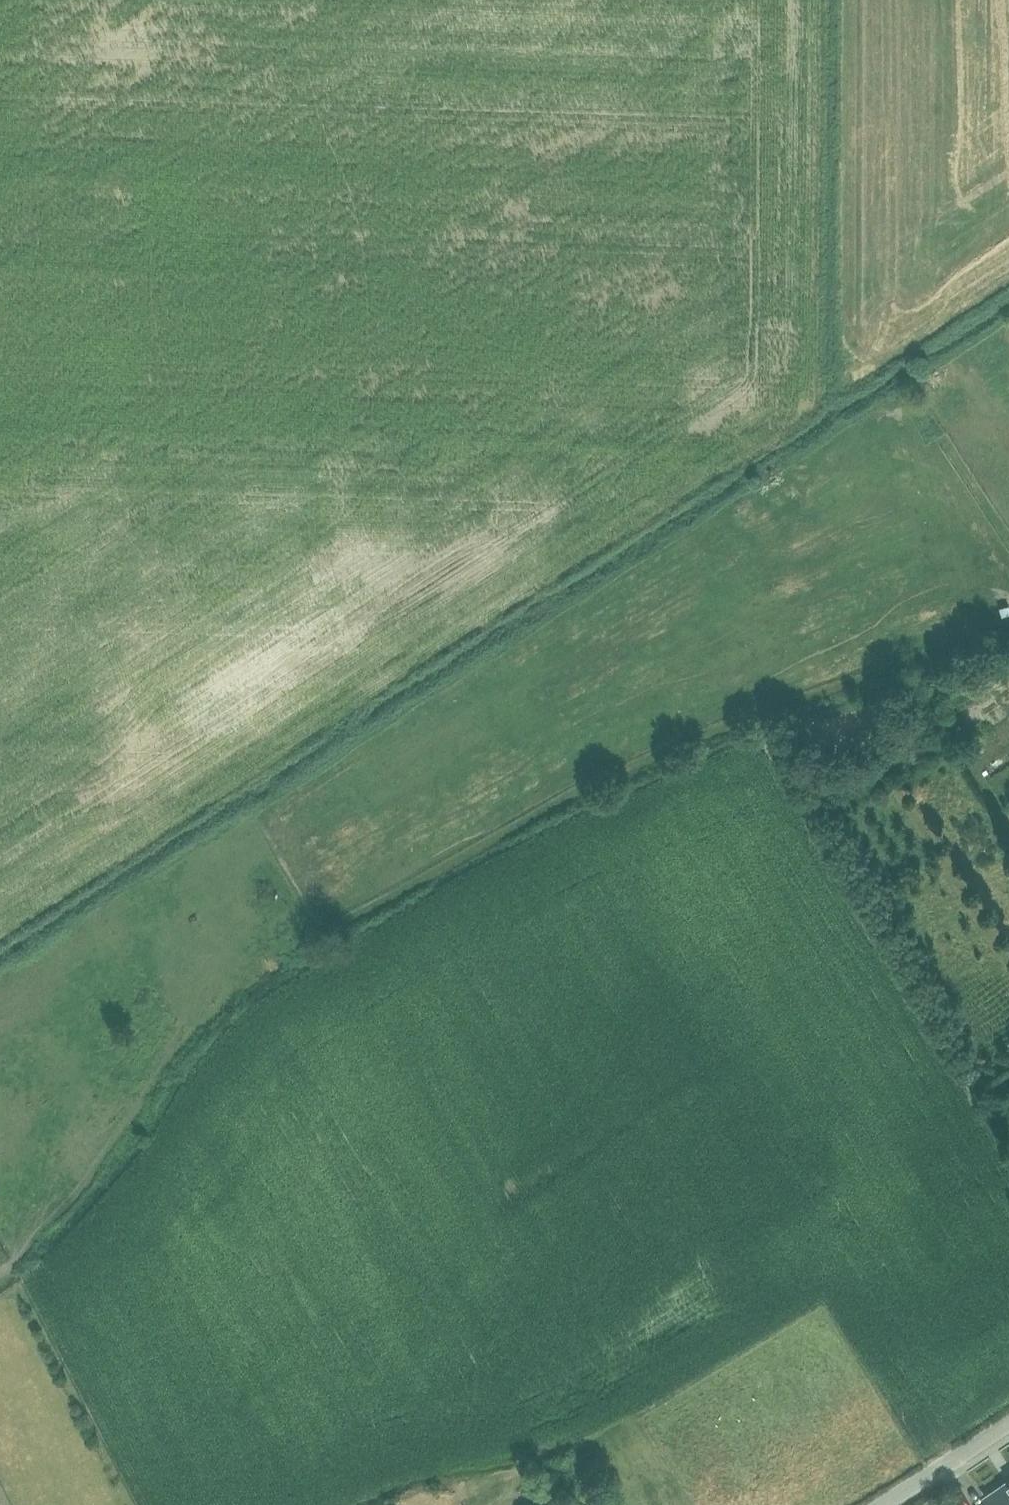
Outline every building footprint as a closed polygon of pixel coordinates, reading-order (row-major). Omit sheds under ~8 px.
[(987,1504),(1008,1504),(1008,1481),(1008,1480),(985,1497),(989,1504),(987,1504)]
